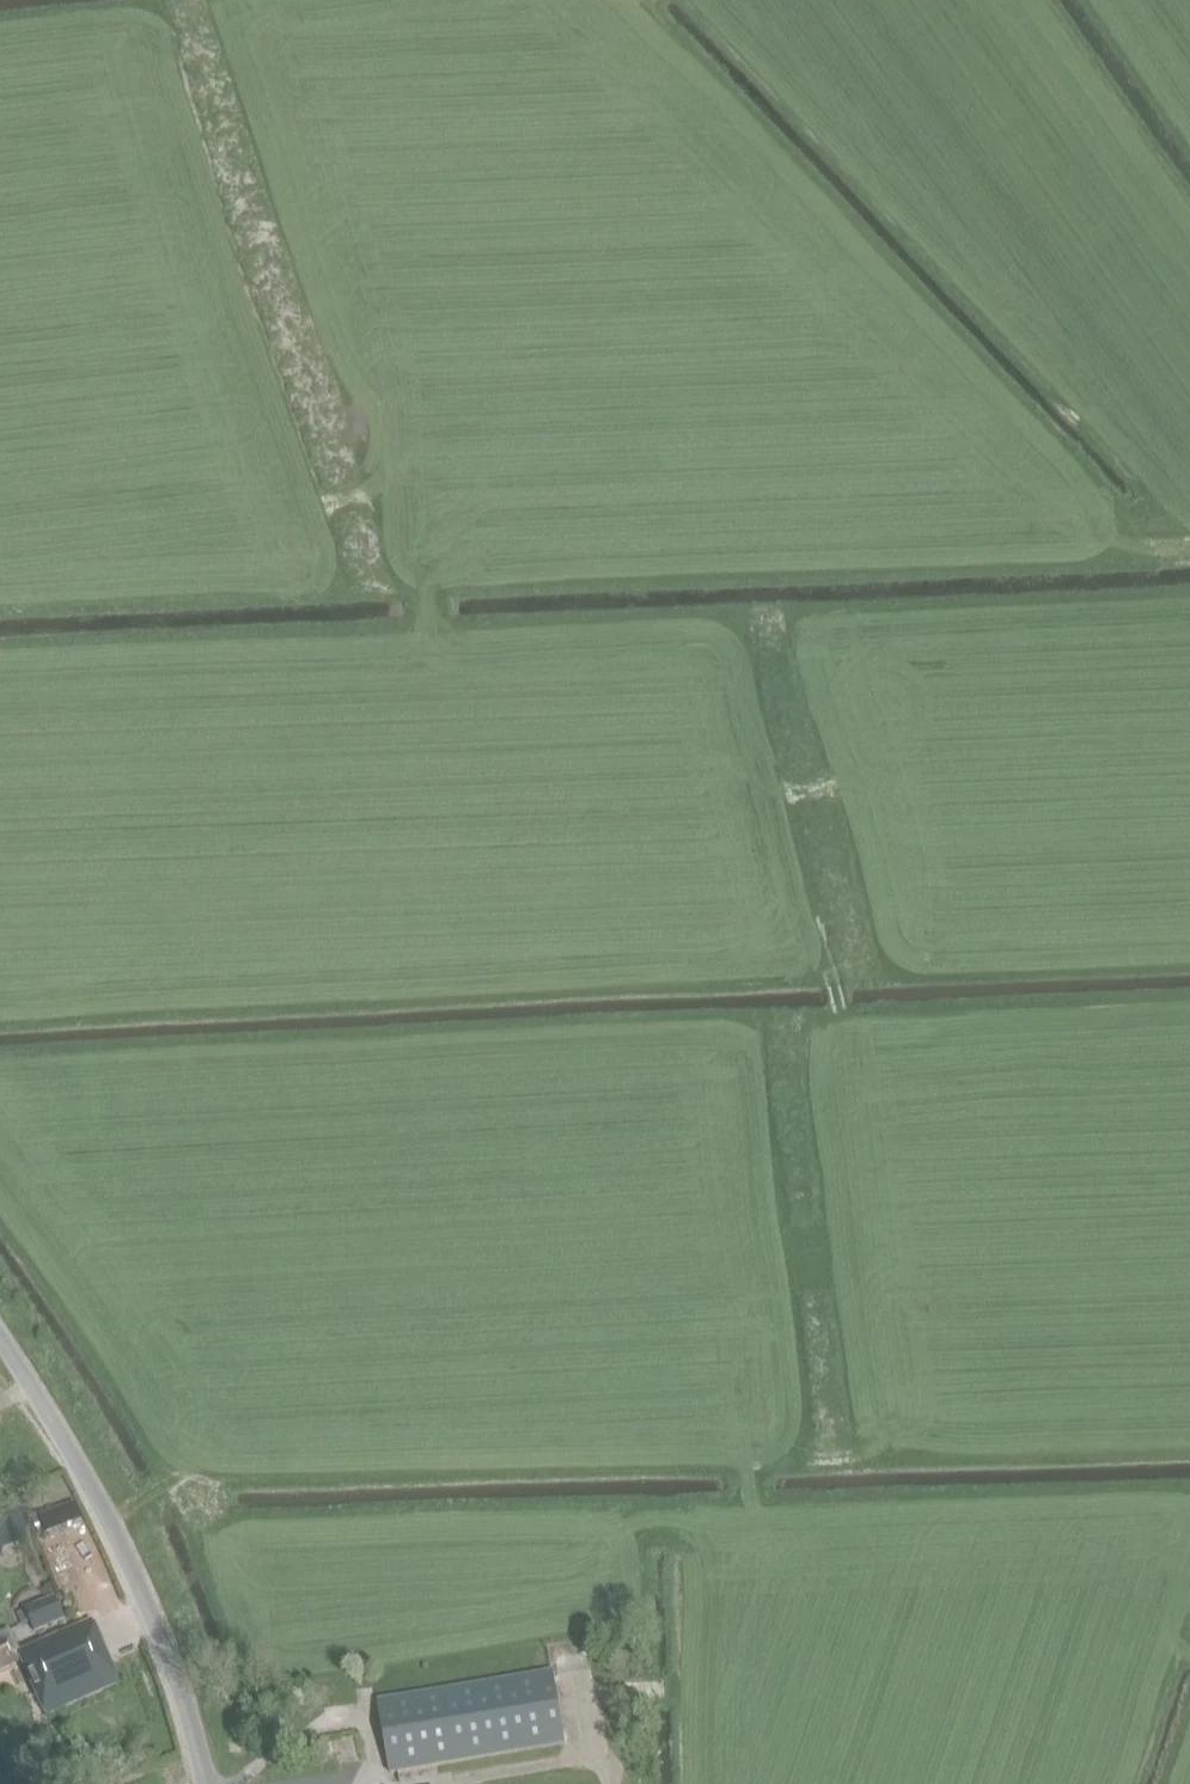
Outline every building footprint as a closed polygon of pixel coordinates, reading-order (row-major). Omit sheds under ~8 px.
[(31,1545),(18,1509),(0,1516),(0,1555),(31,1545)] [(33,1633),(64,1620),(56,1598),(16,1614),(22,1626),(28,1623),(33,1633)] [(7,1632),(0,1635),(0,1668),(20,1660),(44,1715),(118,1683),(90,1621),(17,1653),(7,1632)] [(376,1700),(389,1773),(562,1744),(550,1671),(376,1700)]
